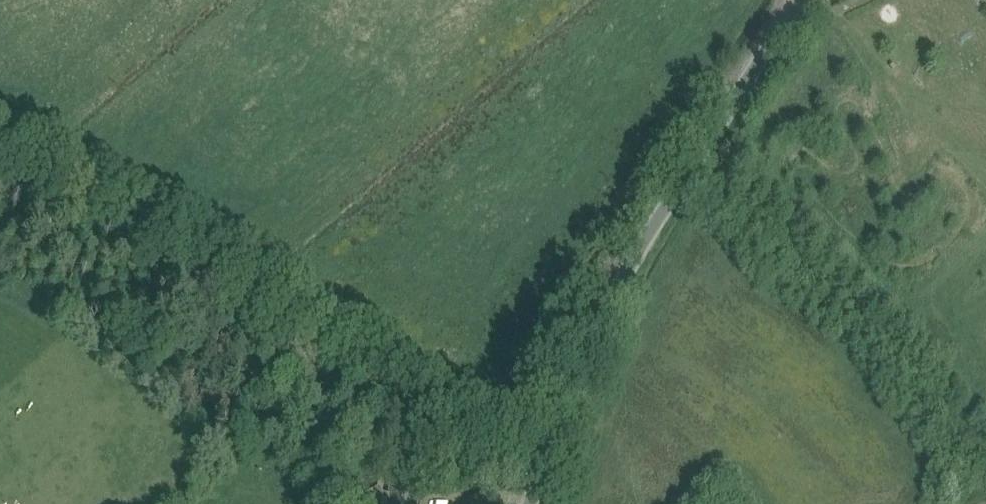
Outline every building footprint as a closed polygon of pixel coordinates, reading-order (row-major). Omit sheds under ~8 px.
[(317,479),(337,483),(339,472),(318,469),(317,479)]
